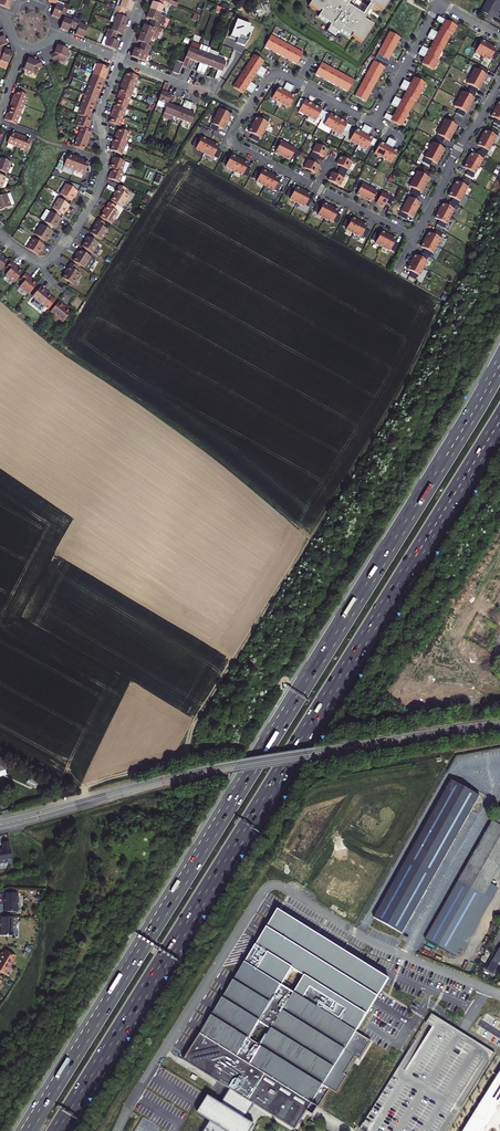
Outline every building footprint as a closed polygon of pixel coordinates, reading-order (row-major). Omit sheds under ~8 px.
[(9,9),(13,1),(10,0),(0,0),(0,6),(9,9)] [(124,0),(123,0),(120,8),(116,6),(114,10),(123,13),(124,9),(126,10),(131,12),(132,8),(134,4),(124,0)] [(308,6),(318,13),(320,11),(321,12),(318,17),(330,25),(326,32),(337,39),(341,32),(350,38),(352,34),(354,35),(353,36),(363,43),(374,26),(364,20),(372,8),(378,12),(380,9),(384,11),(391,0),(366,0),(371,3),(363,15),(352,8),(354,6),(358,0),(343,0),(342,2),(339,0),(312,0),(308,6)] [(488,14),(496,0),(486,0),(481,10),(488,14)] [(57,1),(56,5),(51,16),(55,17),(59,19),(61,16),(61,14),(65,16),(66,14),(69,6),(68,5),(69,2),(66,1),(65,4),(57,1)] [(151,6),(149,10),(161,14),(164,7),(167,8),(169,4),(160,1),(159,4),(157,4),(152,2),(151,6)] [(216,6),(214,12),(223,15),(225,9),(216,6)] [(114,23),(125,27),(126,23),(128,19),(123,17),(121,16),(123,13),(114,10),(110,21),(114,23)] [(161,14),(149,10),(148,14),(146,18),(151,19),(153,20),(151,24),(160,27),(161,23),(158,22),(161,14)] [(76,23),(77,19),(73,18),(73,17),(66,14),(65,16),(60,29),(64,30),(68,32),(70,27),(71,25),(74,27),(76,23)] [(167,17),(161,14),(158,22),(161,23),(164,24),(167,17)] [(425,58),(422,64),(433,70),(441,56),(439,55),(453,30),(455,31),(457,27),(438,17),(436,21),(443,24),(438,34),(431,30),(427,37),(434,41),(429,50),(422,46),(418,54),(425,58)] [(74,27),(78,28),(77,30),(75,35),(79,36),(83,38),(88,27),(79,24),(81,21),(77,19),(76,23),(74,27)] [(246,37),(250,25),(237,20),(233,29),(229,37),(235,40),(236,38),(238,38),(236,43),(244,46),(249,38),(246,37)] [(114,36),(116,33),(118,33),(120,34),(122,35),(125,27),(114,23),(111,31),(104,28),(103,32),(106,33),(114,36)] [(142,29),(140,33),(151,37),(152,38),(155,30),(160,32),(162,32),(163,29),(160,27),(151,24),(150,28),(148,27),(143,25),(142,29)] [(152,38),(157,40),(160,32),(155,30),(152,38)] [(402,39),(389,32),(355,96),(366,102),(371,93),(373,94),(377,86),(375,85),(384,68),(386,69),(391,61),(389,60),(398,42),(400,43),(402,39)] [(108,39),(105,46),(115,50),(117,46),(119,42),(115,41),(113,40),(114,36),(106,33),(104,37),(108,39)] [(141,47),(150,50),(151,46),(148,45),(151,37),(140,33),(139,36),(138,39),(137,41),(141,42),(143,43),(141,47)] [(303,53),(271,35),(264,47),(297,65),(303,53)] [(482,56),(489,44),(485,43),(486,42),(482,40),(480,43),(476,41),(472,48),(476,50),(475,52),(482,56)] [(191,42),(189,48),(199,52),(201,46),(191,42)] [(489,44),(482,56),(490,60),(491,58),(495,60),(499,53),(495,51),(496,48),(493,46),(492,46),(489,44)] [(6,69),(12,52),(8,51),(5,49),(3,46),(0,47),(0,67),(6,69)] [(69,50),(57,46),(54,53),(52,54),(50,55),(53,62),(57,60),(59,55),(66,58),(69,50)] [(210,49),(201,46),(199,52),(207,55),(210,49)] [(133,52),(131,56),(142,61),(142,60),(146,62),(148,55),(145,54),(145,53),(148,54),(150,50),(141,47),(140,50),(138,50),(134,48),(133,52)] [(184,67),(186,68),(190,59),(194,61),(195,62),(199,52),(189,48),(188,52),(183,63),(182,66),(184,67)] [(219,53),(210,49),(207,55),(216,59),(218,55),(219,53)] [(200,73),(207,55),(199,52),(195,62),(200,63),(196,72),(198,73),(200,73)] [(252,54),(231,86),(242,94),(245,89),(246,89),(252,93),(256,86),(251,82),(250,82),(256,73),(256,74),(262,77),(267,70),(261,67),(260,66),(263,62),(252,54)] [(216,59),(207,55),(200,73),(202,74),(204,75),(208,67),(213,68),(216,59)] [(39,60),(36,61),(32,60),(28,58),(23,70),(36,75),(39,68),(42,67),(39,60)] [(216,80),(218,80),(226,62),(222,61),(216,59),(213,68),(217,70),(214,79),(216,80)] [(177,63),(173,73),(179,75),(182,66),(182,65),(177,63)] [(354,80),(321,63),(315,75),(347,92),(354,80)] [(96,64),(92,74),(105,79),(107,75),(106,75),(108,68),(96,64)] [(488,71),(481,67),(479,71),(475,69),(474,69),(470,76),(482,82),(483,79),(484,79),(486,75),(485,75),(488,71)] [(123,78),(122,82),(134,87),(138,77),(127,72),(124,79),(123,78)] [(104,83),(105,79),(92,74),(88,84),(100,89),(103,82),(104,83)] [(478,90),(480,86),(482,82),(470,76),(466,83),(471,86),(469,90),(475,94),(478,90)] [(404,80),(400,88),(407,92),(402,101),(395,97),(391,104),(398,108),(393,117),(386,113),(384,117),(401,127),(415,102),(416,102),(426,84),(414,78),(411,84),(404,80)] [(121,87),(119,93),(131,97),(134,87),(122,82),(120,86),(121,87)] [(169,84),(165,83),(158,101),(167,105),(171,95),(168,94),(166,93),(169,84)] [(283,90),(278,87),(272,98),(280,103),(290,85),(286,83),(283,90)] [(98,95),(100,89),(88,84),(85,94),(97,99),(99,95),(98,95)] [(290,85),(280,103),(289,108),(295,97),(290,94),(294,87),(290,85)] [(473,98),(475,94),(469,90),(466,94),(462,92),(458,99),(469,105),(471,102),(472,102),(474,98),(473,98)] [(13,97),(11,101),(23,105),(27,95),(17,91),(15,97),(13,97)] [(97,99),(85,94),(81,93),(79,97),(83,98),(81,104),(92,109),(95,103),(96,103),(97,99)] [(131,97),(119,93),(117,97),(118,97),(116,103),(127,107),(131,97)] [(173,117),(177,107),(172,105),(175,97),(173,96),(171,95),(167,105),(164,113),(173,117)] [(307,116),(313,105),(304,100),(304,101),(300,98),(296,106),(300,108),(299,111),(307,116)] [(467,109),(469,105),(458,99),(454,106),(459,109),(456,113),(463,117),(468,109),(467,109)] [(23,105),(11,101),(10,104),(11,105),(9,111),(20,115),(23,105)] [(182,109),(177,107),(173,117),(182,120),(189,102),(187,101),(185,101),(182,109)] [(189,102),(182,120),(191,124),(195,114),(190,112),(191,108),(193,104),(189,102)] [(113,108),(111,112),(123,116),(127,107),(116,103),(114,108),(113,108)] [(92,109),(81,104),(79,108),(76,107),(74,113),(80,116),(89,120),(91,116),(90,115),(92,109)] [(222,105),(215,116),(226,122),(228,119),(228,120),(231,115),(226,113),(229,108),(222,105)] [(313,105),(307,116),(316,121),(318,117),(321,120),(325,112),(322,110),(313,105)] [(499,126),(499,112),(495,109),(494,112),(493,112),(491,116),(495,118),(493,123),(499,126)] [(6,116),(4,119),(16,124),(20,115),(9,111),(7,116),(6,116)] [(123,116),(111,112),(110,116),(111,116),(109,122),(119,126),(123,116)] [(332,130),(338,119),(330,114),(325,112),(321,120),(326,122),(324,125),(332,130)] [(255,122),(253,125),(264,131),(268,124),(267,123),(269,119),(262,115),(260,120),(256,118),(254,122),(255,122)] [(89,126),(91,120),(89,120),(80,116),(77,126),(80,127),(89,130),(90,126),(89,126)] [(215,116),(209,128),(216,132),(219,127),(223,129),(225,125),(226,122),(215,116)] [(444,120),(440,127),(452,134),(454,130),(455,131),(457,127),(452,124),(455,120),(448,116),(445,121),(444,120)] [(332,130),(345,136),(351,126),(347,124),(347,123),(338,119),(332,130)] [(251,128),(249,132),(253,134),(250,139),(257,142),(260,138),(264,131),(253,125),(251,129),(251,128)] [(350,140),(358,145),(368,127),(364,125),(360,132),(356,129),(350,140)] [(89,137),(91,131),(89,130),(80,127),(77,137),(89,141),(90,137),(89,137)] [(368,127),(358,145),(367,149),(373,139),(368,136),(372,129),(368,127)] [(435,139),(442,143),(444,139),(449,141),(451,137),(450,137),(452,134),(440,127),(436,135),(438,135),(435,139)] [(483,135),(481,138),(492,144),(499,132),(492,128),(489,133),(485,130),(483,135)] [(115,135),(114,138),(126,144),(130,133),(119,129),(116,135),(115,135)] [(17,147),(21,135),(17,134),(17,135),(11,133),(7,143),(17,147)] [(25,137),(21,135),(17,147),(26,151),(30,140),(24,138),(25,137)] [(89,141),(77,137),(73,146),(83,150),(86,144),(87,145),(89,141)] [(204,153),(210,142),(206,140),(206,139),(202,137),(200,141),(195,138),(192,145),(196,148),(196,149),(204,153)] [(126,144),(114,138),(112,142),(113,143),(110,150),(122,155),(126,144)] [(374,153),(382,158),(392,140),(389,138),(385,145),(380,142),(374,153)] [(481,147),(479,152),(485,155),(486,155),(492,144),(481,138),(480,141),(479,140),(477,145),(481,147)] [(432,143),(428,150),(440,157),(442,153),(442,154),(444,150),(440,147),(442,143),(435,139),(433,144),(432,143)] [(283,155),(288,145),(281,141),(281,142),(276,140),(273,147),(277,149),(276,152),(280,154),(280,153),(283,155)] [(382,158),(391,163),(397,152),(392,149),(396,142),(392,140),(382,158)] [(210,142),(204,153),(213,158),(214,157),(218,159),(221,152),(217,150),(219,146),(215,144),(210,142)] [(310,156),(317,160),(319,156),(323,158),(325,154),(325,155),(328,150),(316,144),(310,156)] [(286,157),(290,159),(292,156),(296,159),(300,152),(295,150),(296,149),(288,145),(283,155),(286,156),(286,157)] [(425,158),(423,162),(430,166),(432,162),(437,164),(439,160),(438,160),(440,157),(428,150),(424,157),(425,158)] [(468,161),(479,166),(485,155),(479,152),(478,151),(476,155),(471,153),(469,157),(469,158),(468,161)] [(74,170),(79,157),(75,156),(75,157),(68,154),(64,166),(74,170)] [(233,172),(239,160),(235,158),(236,157),(231,155),(229,159),(225,156),(221,163),(226,165),(224,168),(233,172)] [(317,160),(310,156),(304,168),(315,174),(318,170),(317,169),(319,166),(315,164),(317,160)] [(339,171),(345,174),(351,162),(340,156),(338,161),(337,165),(340,167),(339,171)] [(83,159),(79,157),(74,170),(84,174),(89,162),(82,160),(83,159)] [(112,161),(110,168),(113,169),(121,172),(125,162),(113,157),(111,161),(112,161)] [(0,158),(0,171),(7,174),(11,163),(0,158)] [(239,160),(233,172),(241,177),(243,174),(247,176),(251,170),(246,167),(248,164),(244,161),(244,162),(239,160)] [(463,167),(468,170),(465,174),(472,178),(479,166),(468,161),(466,163),(463,167)] [(109,174),(108,178),(120,183),(123,173),(121,172),(113,169),(111,175),(109,174)] [(256,171),(253,178),(257,180),(256,183),(264,187),(270,174),(266,172),(267,172),(262,170),(260,173),(256,171)] [(417,172),(413,179),(425,185),(426,182),(427,182),(429,178),(428,178),(431,174),(424,170),(421,174),(417,172)] [(328,181),(339,187),(345,174),(339,171),(337,175),(333,173),(331,176),(330,176),(328,181)] [(264,187),(277,194),(282,184),(277,182),(279,178),(275,176),(275,177),(270,174),(264,187)] [(156,175),(153,184),(159,186),(162,177),(156,175)] [(411,193),(418,196),(421,192),(421,193),(424,189),(423,188),(425,185),(413,179),(409,186),(414,189),(411,193)] [(454,186),(453,189),(464,194),(470,183),(463,179),(460,183),(456,181),(454,185),(454,186)] [(364,198),(369,187),(362,183),(361,185),(357,183),(353,190),(358,192),(356,195),(361,197),(364,198)] [(79,193),(67,185),(61,195),(72,202),(76,197),(77,197),(79,193)] [(114,193),(110,200),(121,207),(128,196),(123,193),(126,188),(118,185),(113,193),(114,193)] [(289,199),(297,203),(303,191),(300,190),(300,189),(296,187),(294,191),(289,188),(286,195),(290,198),(289,199)] [(376,202),(380,195),(376,193),(376,191),(369,187),(364,198),(366,200),(370,203),(372,200),(376,202)] [(453,198),(450,202),(456,205),(457,206),(464,194),(453,189),(451,191),(448,196),(453,198)] [(303,191),(297,203),(304,207),(305,205),(309,207),(313,201),(309,198),(311,195),(306,192),(306,193),(303,191)] [(382,192),(380,195),(376,202),(375,205),(384,209),(390,196),(382,192)] [(411,193),(405,205),(416,210),(418,207),(420,203),(416,201),(418,196),(411,193)] [(11,206),(6,194),(0,196),(0,195),(0,211),(11,206)] [(71,206),(59,199),(53,208),(64,216),(68,210),(69,211),(71,206)] [(100,217),(111,224),(118,213),(113,210),(115,207),(108,202),(103,210),(104,211),(100,217)] [(441,208),(439,211),(450,217),(456,205),(450,202),(449,202),(447,206),(442,203),(440,208),(441,208)] [(328,205),(324,203),(322,207),(317,204),(314,211),(318,214),(317,215),(325,219),(325,217),(330,207),(328,206),(328,205)] [(405,205),(399,216),(406,220),(408,215),(413,218),(415,214),(414,213),(416,210),(405,205)] [(330,207),(325,217),(325,219),(332,223),(333,221),(337,224),(341,217),(336,214),(338,211),(334,208),(334,209),(330,207)] [(434,218),(439,220),(437,225),(444,228),(450,217),(439,211),(437,214),(434,218)] [(63,220),(51,212),(44,222),(56,229),(59,224),(60,224),(63,220)] [(104,223),(96,218),(91,226),(92,227),(89,232),(100,239),(107,230),(101,226),(104,223)] [(346,230),(353,233),(359,222),(356,221),(356,220),(352,218),(350,221),(346,219),(342,226),(346,228),(346,230)] [(359,222),(353,233),(360,237),(361,236),(366,238),(369,231),(365,229),(367,225),(362,223),(362,224),(359,222)] [(54,233),(42,225),(36,235),(47,242),(51,237),(52,238),(54,233)] [(427,237),(425,240),(437,246),(441,239),(440,238),(442,234),(435,230),(433,235),(428,232),(426,237),(427,237)] [(374,245),(381,248),(388,235),(385,234),(386,233),(381,231),(379,235),(375,233),(370,241),(375,243),(374,245)] [(388,235),(381,248),(389,252),(390,251),(394,253),(398,245),(394,242),(396,239),(392,236),(391,237),(388,235)] [(99,243),(87,236),(84,240),(85,241),(82,246),(92,253),(99,243)] [(33,239),(27,249),(38,255),(41,250),(42,250),(45,246),(33,239)] [(425,249),(423,254),(428,257),(430,257),(432,253),(433,253),(437,246),(425,240),(424,243),(423,242),(421,247),(425,249)] [(91,257),(79,249),(76,254),(77,255),(73,261),(84,268),(91,257)] [(8,261),(2,256),(3,255),(0,253),(0,271),(8,261)] [(411,262),(423,268),(427,261),(426,261),(428,257),(421,253),(419,257),(415,255),(412,259),(413,259),(411,262)] [(18,267),(11,262),(6,268),(9,271),(5,275),(14,283),(23,273),(18,268),(18,267)] [(410,265),(409,265),(407,269),(411,272),(409,276),(416,280),(418,275),(419,276),(423,268),(411,262),(410,265)] [(62,278),(73,285),(80,274),(75,271),(77,267),(70,263),(65,271),(66,271),(62,278)] [(33,279),(26,273),(20,280),(23,283),(19,287),(28,295),(37,284),(32,280),(33,279)] [(41,286),(32,297),(45,307),(53,298),(47,293),(48,291),(41,286)] [(59,301),(50,312),(63,322),(71,312),(65,308),(66,306),(59,301)] [(479,797),(451,781),(374,919),(402,935),(479,797)] [(494,819),(458,882),(476,892),(499,850),(499,822),(494,819)] [(9,841),(2,843),(3,849),(1,849),(1,850),(0,850),(0,864),(6,863),(11,864),(12,861),(9,841)] [(476,892),(484,896),(491,884),(499,868),(499,850),(476,892)] [(484,896),(476,892),(458,882),(426,940),(451,954),(484,896)] [(499,889),(491,884),(484,896),(451,954),(456,957),(460,950),(463,951),(499,889)] [(5,905),(5,906),(4,911),(17,912),(17,903),(18,903),(18,898),(17,898),(17,893),(6,893),(6,897),(4,897),(3,902),(5,903),(5,905)] [(342,1020),(357,1029),(375,1001),(389,979),(379,972),(277,907),(275,911),(263,932),(245,961),(292,990),(300,977),(350,1008),(342,1020)] [(1,917),(1,922),(0,922),(0,927),(1,927),(0,935),(13,936),(13,917),(1,917)] [(496,955),(494,954),(485,970),(493,974),(499,963),(499,948),(496,955)] [(5,950),(2,955),(0,954),(0,972),(5,975),(16,956),(5,950)] [(292,990),(245,961),(185,1059),(231,1087),(255,1101),(297,1128),(308,1110),(315,1114),(317,1111),(332,1087),(338,1091),(349,1074),(346,1072),(357,1055),(361,1057),(372,1039),(357,1029),(342,1020),(350,1008),(300,977),(292,990)] [(464,1130),(484,1130),(499,1105),(499,1073),(464,1130)] [(255,1101),(231,1087),(221,1103),(209,1095),(198,1114),(210,1121),(204,1130),(250,1130),(255,1124),(245,1117),(255,1101)]
